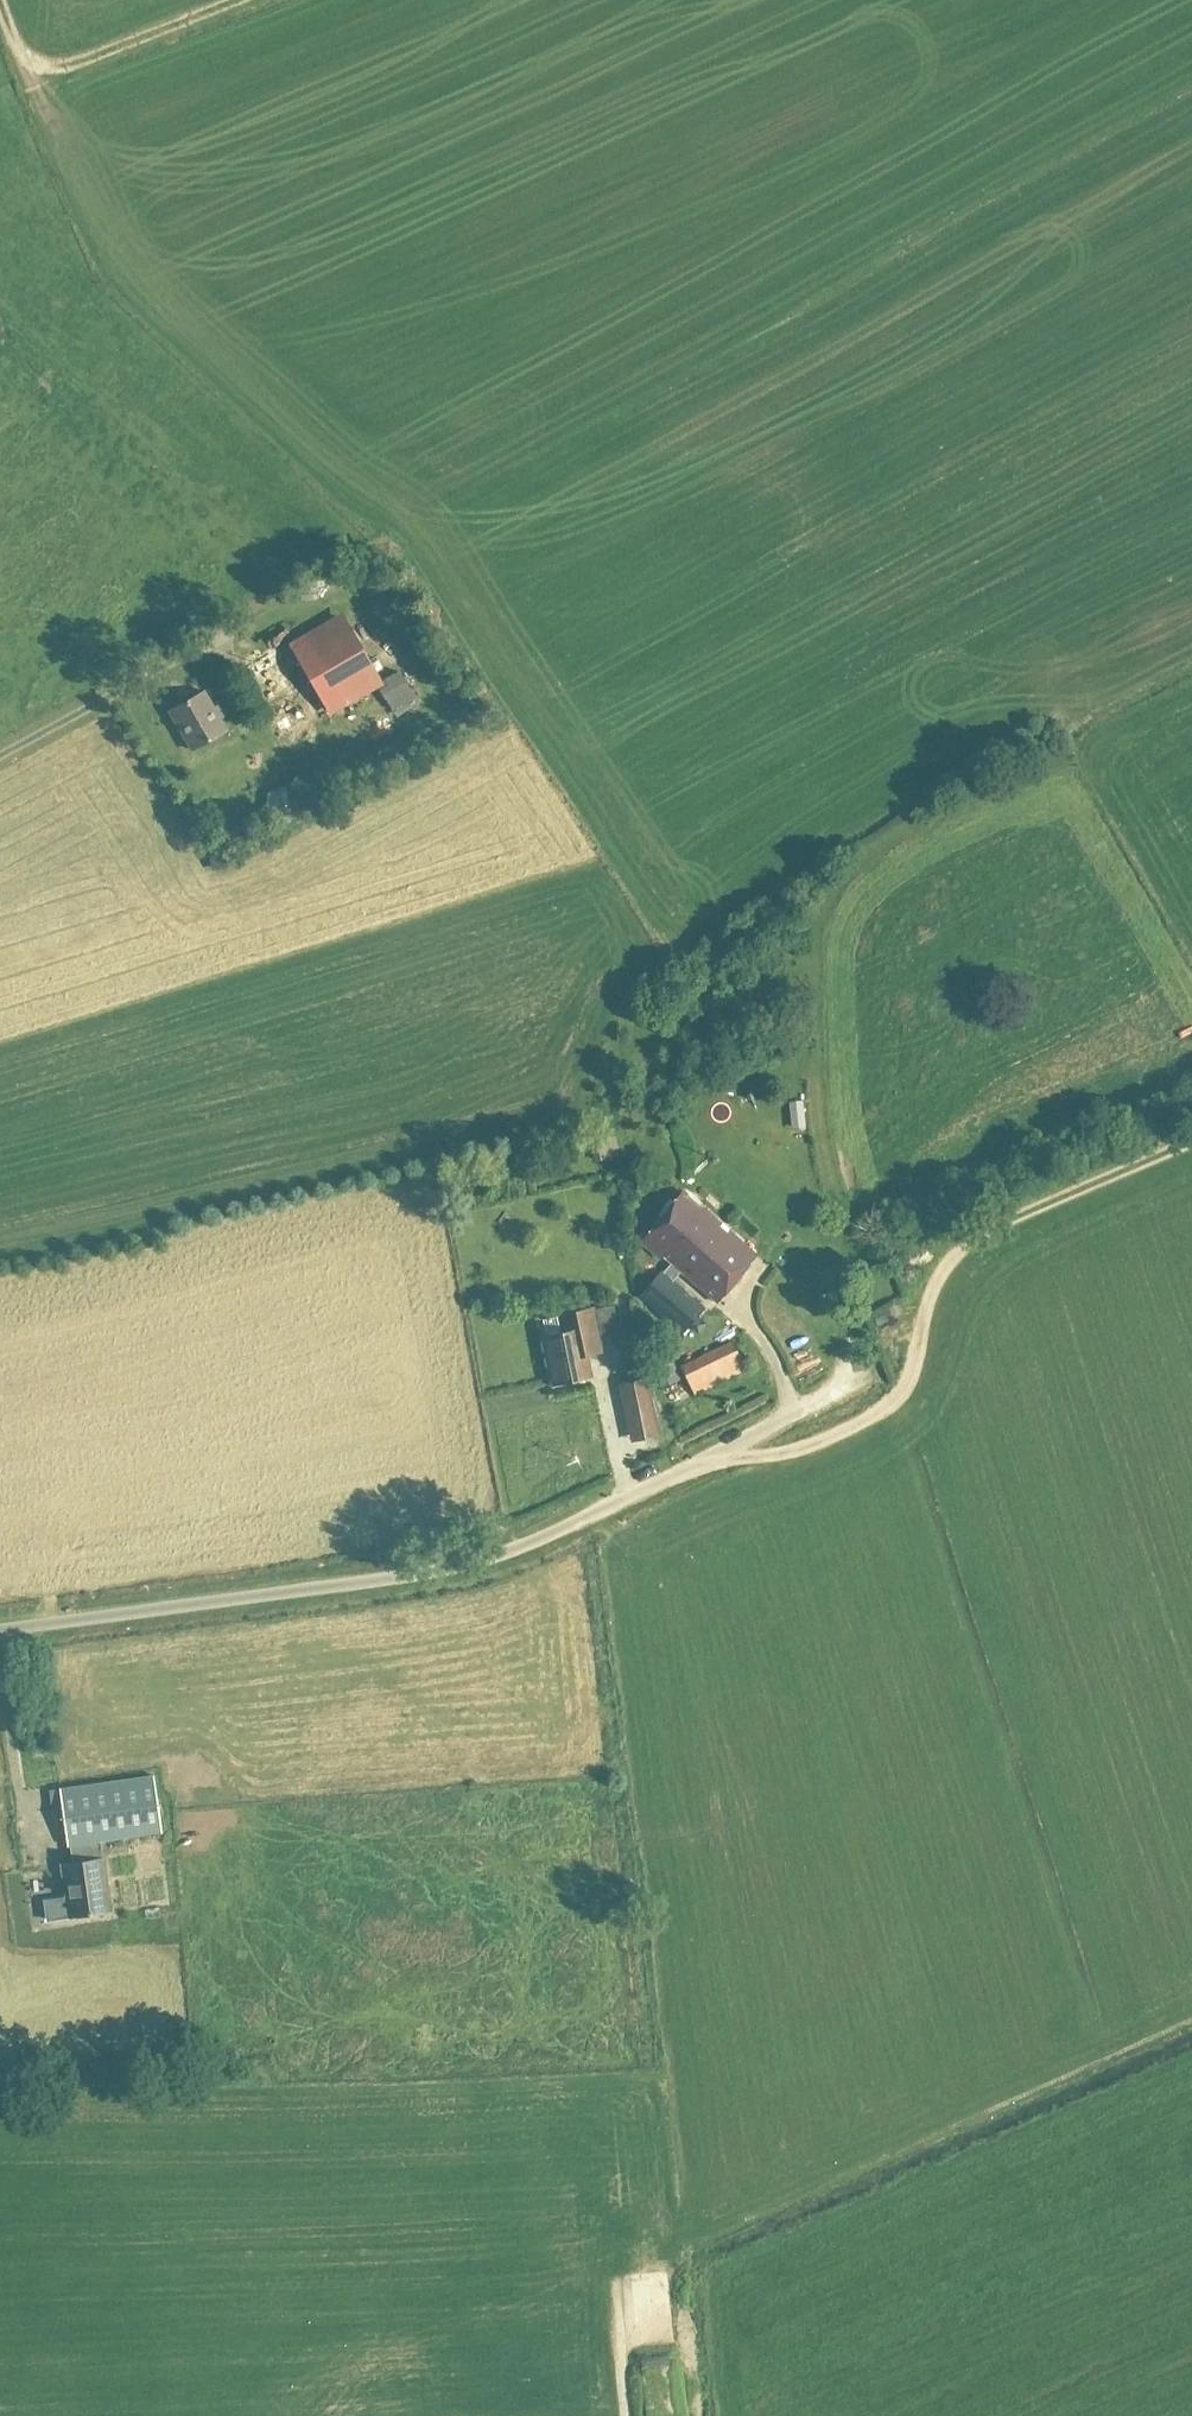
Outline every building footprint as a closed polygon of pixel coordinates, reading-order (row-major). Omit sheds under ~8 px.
[(314,685),(332,715),(379,687),(394,710),(416,697),(399,669),(383,679),(342,610),(289,643),(314,685)] [(257,662),(263,687),(284,681),(278,657),(257,662)] [(270,712),(296,699),(288,683),(262,696),(270,712)] [(226,729),(220,718),(228,714),(221,702),(213,706),(204,691),(169,711),(192,749),(226,729)] [(267,791),(264,812),(281,825),(301,816),(303,795),(287,783),(267,791)] [(681,1331),(703,1306),(671,1279),(680,1268),(718,1301),(757,1255),(684,1191),(641,1240),(661,1257),(664,1254),(671,1261),(662,1271),(661,1270),(639,1295),(681,1331)] [(589,1354),(604,1351),(595,1305),(557,1313),(557,1316),(543,1319),(546,1334),(541,1335),(552,1385),(594,1376),(589,1354)] [(695,1394),(748,1369),(734,1339),(681,1364),(695,1394)] [(660,1389),(681,1378),(670,1356),(649,1367),(660,1389)] [(619,1383),(632,1440),(660,1434),(648,1377),(619,1383)] [(51,1899),(53,1918),(110,1910),(103,1857),(101,1858),(98,1840),(161,1831),(153,1775),(59,1788),(67,1844),(70,1844),(73,1862),(60,1863),(63,1881),(67,1880),(69,1896),(51,1899)]
